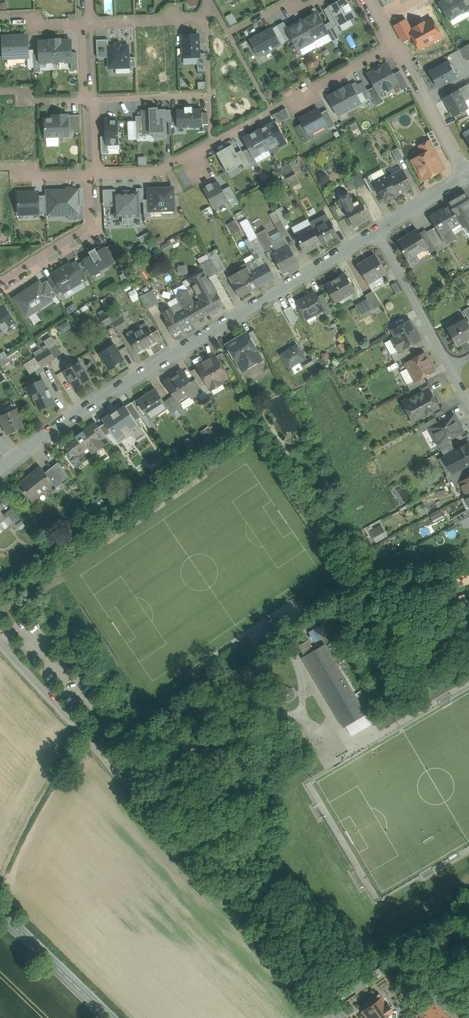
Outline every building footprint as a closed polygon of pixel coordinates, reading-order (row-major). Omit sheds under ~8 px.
[(330,7),(339,23),(340,25),(358,15),(349,0),(343,0),(330,7)] [(463,1),(462,0),(445,0),(440,3),(449,20),(468,10),(463,1)] [(324,11),(330,22),(333,26),(339,23),(330,7),(324,11)] [(226,16),(230,24),(237,21),(232,12),(226,16)] [(303,21),(313,40),(327,33),(324,26),(317,13),(303,21)] [(413,27),(414,29),(412,30),(409,31),(412,37),(419,49),(442,37),(432,18),(424,23),(424,22),(413,27)] [(409,31),(412,30),(406,19),(394,25),(403,42),(412,37),(409,31)] [(292,38),(298,48),(313,40),(303,21),(294,25),(293,24),(287,27),(286,27),(292,38)] [(278,25),(286,41),(292,38),(286,27),(287,27),(284,22),(278,25)] [(330,22),(324,26),(327,33),(332,41),(339,38),(333,26),(330,22)] [(273,28),(281,44),(286,41),(278,25),(273,28)] [(249,40),(259,57),(282,45),(281,44),(273,28),(272,27),(249,40)] [(183,31),(184,57),(202,56),(201,30),(183,31)] [(27,36),(4,37),(5,58),(8,58),(25,57),(28,57),(27,36)] [(50,41),(39,41),(40,54),(40,63),(41,63),(56,63),(55,39),(50,39),(50,41)] [(55,39),(56,63),(71,62),(72,62),(72,53),(71,40),(60,40),(60,39),(55,39)] [(109,57),(108,45),(108,39),(97,39),(98,58),(109,57)] [(109,69),(131,68),(131,67),(131,57),(130,45),(123,45),(122,42),(115,42),(115,45),(108,45),(109,57),(109,69)] [(375,86),(379,93),(385,90),(386,92),(392,88),(391,86),(397,83),(398,83),(393,75),(387,63),(381,67),(380,65),(374,69),(375,70),(368,74),(375,86)] [(448,63),(430,72),(438,87),(456,77),(448,63)] [(398,83),(397,83),(401,90),(409,86),(400,71),(393,75),(398,83)] [(351,85),(357,95),(362,92),(358,84),(356,82),(351,85)] [(358,84),(362,92),(366,100),(371,97),(368,90),(363,82),(358,84)] [(443,98),(453,116),(465,110),(468,108),(465,101),(468,99),(468,84),(443,98)] [(336,93),(328,97),(338,115),(361,103),(357,95),(351,85),(343,89),(343,88),(335,92),(336,93)] [(384,102),(379,93),(375,86),(368,90),(371,97),(376,106),(384,102)] [(177,107),(178,126),(203,125),(204,125),(204,111),(203,106),(177,107)] [(154,132),(166,132),(165,122),(165,110),(157,110),(157,108),(150,109),(150,111),(142,111),(143,116),(143,122),(136,123),(137,133),(154,132)] [(286,108),(274,115),(278,124),(291,117),(286,108)] [(300,119),(303,123),(309,134),(326,125),(327,125),(320,113),(318,109),(300,119)] [(320,113),(327,125),(326,125),(329,129),(336,126),(327,110),(320,113)] [(465,110),(454,116),(457,121),(468,115),(465,110)] [(45,118),(45,137),(69,136),(69,129),(68,115),(68,114),(53,115),(53,118),(45,118)] [(74,133),(81,133),(80,115),(68,115),(69,129),(73,129),(74,133)] [(107,137),(108,145),(121,145),(120,118),(107,119),(107,137)] [(135,138),(135,120),(126,120),(127,139),(135,138)] [(258,131),(268,150),(278,144),(285,141),(274,121),(258,131)] [(296,127),(305,143),(312,139),(309,134),(303,123),(296,127)] [(243,138),(249,148),(254,158),(254,157),(268,150),(258,131),(243,138)] [(441,146),(433,131),(427,134),(435,149),(441,146)] [(429,141),(420,146),(424,154),(415,159),(419,167),(417,169),(423,181),(438,172),(435,166),(441,163),(429,141)] [(232,145),(227,147),(238,166),(242,164),(237,153),(232,145)] [(217,153),(227,172),(238,166),(227,147),(217,153)] [(249,148),(243,152),(250,166),(251,168),(258,164),(254,157),(254,158),(249,148)] [(398,148),(392,151),(397,162),(404,158),(398,148)] [(242,150),(237,153),(242,164),(245,169),(250,166),(243,152),(242,150)] [(297,178),(293,170),(294,170),(290,163),(281,168),(288,182),(297,178)] [(435,166),(438,172),(444,169),(441,163),(435,166)] [(384,168),(371,175),(374,182),(378,190),(384,201),(398,194),(389,177),(384,168)] [(403,170),(389,177),(398,194),(412,187),(403,170)] [(361,173),(351,178),(355,187),(356,188),(361,185),(366,182),(364,178),(361,173)] [(374,182),(371,175),(364,178),(366,182),(372,193),(378,190),(374,182)] [(297,178),(288,182),(291,188),(300,183),(297,178)] [(351,178),(345,181),(350,190),(355,187),(351,178)] [(207,188),(204,189),(215,209),(229,201),(223,190),(218,182),(212,185),(211,183),(206,186),(207,188)] [(229,201),(231,206),(238,202),(230,186),(223,190),(229,201)] [(151,211),(163,210),(173,210),(174,210),(173,188),(149,189),(150,199),(150,211),(151,211)] [(115,194),(116,194),(116,189),(103,190),(104,207),(116,206),(115,194)] [(78,190),(54,191),(54,213),(61,213),(63,215),(69,214),(71,212),(79,212),(78,190)] [(132,215),(138,215),(138,202),(137,193),(129,194),(129,191),(123,192),(124,194),(116,194),(115,194),(116,206),(116,216),(123,216),(132,215)] [(348,191),(346,192),(340,191),(336,193),(339,199),(347,195),(349,194),(348,191)] [(39,194),(33,194),(33,192),(18,192),(19,212),(28,212),(28,214),(40,214),(39,194)] [(448,202),(450,205),(456,216),(468,208),(468,199),(465,192),(448,202)] [(347,195),(361,222),(369,218),(359,200),(354,203),(349,194),(347,195)] [(361,222),(347,195),(339,199),(340,201),(349,217),(354,227),(361,222)] [(349,217),(340,201),(330,207),(338,222),(349,217)] [(450,205),(430,217),(440,234),(450,228),(460,223),(456,216),(450,205)] [(291,222),(282,206),(275,210),(281,221),(284,226),(291,222)] [(456,216),(460,223),(463,229),(463,228),(462,227),(468,224),(468,210),(468,209),(468,208),(456,216)] [(281,221),(275,210),(269,214),(275,225),(281,221)] [(326,214),(311,222),(314,229),(313,229),(321,244),(338,235),(330,220),(326,214)] [(132,215),(123,216),(123,224),(132,224),(132,215)] [(265,252),(256,235),(251,225),(248,219),(241,223),(257,254),(259,253),(260,255),(265,252)] [(259,220),(251,225),(256,235),(264,231),(259,220)] [(240,231),(235,221),(229,224),(234,234),(240,231)] [(281,221),(275,225),(281,236),(288,233),(284,226),(281,221)] [(311,226),(296,234),(299,240),(299,241),(300,243),(305,252),(321,244),(313,229),(311,226)] [(433,228),(427,232),(431,240),(434,245),(440,242),(433,228)] [(450,228),(440,234),(446,244),(456,238),(450,228)] [(425,229),(420,233),(426,243),(431,240),(427,232),(425,229)] [(256,235),(265,252),(266,252),(266,253),(276,248),(274,244),(266,230),(264,231),(256,235)] [(407,236),(398,241),(404,250),(402,251),(407,258),(417,252),(427,246),(428,246),(426,243),(420,233),(418,231),(407,237),(407,236)] [(288,246),(284,238),(274,244),(276,248),(266,253),(271,260),(274,258),(282,273),(298,264),(289,246),(288,246)] [(431,240),(426,243),(428,246),(427,246),(430,252),(436,249),(434,245),(431,240)] [(113,262),(114,264),(120,260),(111,244),(105,248),(113,262)] [(90,254),(83,259),(92,274),(113,262),(105,248),(104,246),(97,251),(95,248),(89,252),(90,254)] [(225,269),(215,250),(207,254),(218,273),(225,269)] [(417,252),(407,258),(411,264),(421,258),(417,252)] [(218,273),(207,254),(198,259),(208,278),(218,273)] [(386,272),(376,255),(358,265),(367,282),(381,274),(386,272)] [(260,256),(246,264),(247,267),(248,266),(258,286),(274,278),(267,264),(265,265),(260,256)] [(71,265),(79,278),(85,274),(77,262),(71,265)] [(55,277),(62,290),(64,292),(81,282),(79,278),(71,265),(70,263),(53,273),(55,277)] [(246,263),(239,267),(241,270),(229,277),(239,296),(258,286),(248,266),(247,267),(246,264),(246,263)] [(177,266),(179,274),(188,272),(185,264),(177,266)] [(211,280),(208,281),(203,272),(190,279),(201,300),(199,301),(206,315),(211,312),(212,314),(213,315),(218,312),(218,311),(217,308),(224,305),(211,280)] [(345,274),(326,285),(335,302),(355,290),(345,274)] [(381,274),(367,282),(371,288),(384,280),(381,274)] [(56,293),(62,290),(55,277),(49,281),(56,293)] [(41,284),(51,299),(57,295),(47,280),(41,284)] [(395,281),(390,284),(395,292),(400,290),(395,281)] [(14,298),(27,317),(34,311),(43,305),(43,306),(52,300),(51,299),(41,284),(40,282),(14,298)] [(176,295),(187,290),(184,284),(173,290),(176,295)] [(152,290),(146,293),(153,306),(159,302),(152,290)] [(195,303),(187,290),(176,295),(180,302),(185,310),(186,309),(192,322),(206,315),(199,301),(195,303)] [(380,303),(373,290),(365,294),(367,297),(372,308),(380,303)] [(315,292),(297,301),(299,304),(298,306),(300,310),(302,310),(306,318),(323,309),(324,308),(317,296),(315,292)] [(146,293),(139,297),(146,309),(153,306),(146,293)] [(332,310),(323,293),(317,296),(324,308),(323,309),(325,313),(332,310)] [(367,297),(355,305),(361,315),(372,308),(367,297)] [(101,301),(109,316),(116,312),(108,298),(101,301)] [(180,302),(163,312),(167,319),(165,320),(173,333),(192,322),(186,309),(185,310),(180,302)] [(2,330),(3,331),(9,327),(8,326),(15,322),(4,305),(0,308),(0,332),(2,330)] [(299,321),(292,307),(284,311),(292,325),(299,321)] [(116,312),(109,316),(113,323),(123,317),(119,311),(116,312)] [(104,314),(100,316),(105,326),(112,321),(107,312),(104,314)] [(113,323),(118,331),(128,325),(123,317),(113,323)] [(455,326),(456,328),(449,332),(457,346),(468,339),(468,325),(466,319),(455,326)] [(410,320),(392,330),(396,337),(392,339),(398,351),(399,351),(407,347),(420,339),(417,333),(418,333),(418,332),(414,326),(413,326),(410,320)] [(69,321),(59,325),(62,331),(72,326),(69,321)] [(148,326),(128,337),(137,352),(144,348),(144,347),(156,340),(152,333),(148,326)] [(163,340),(157,330),(152,333),(156,340),(158,343),(163,340)] [(261,343),(254,330),(248,333),(255,346),(261,343)] [(247,332),(227,344),(239,364),(249,358),(251,361),(255,362),(259,360),(260,356),(259,352),(255,346),(248,333),(247,332)] [(46,344),(49,349),(56,344),(52,338),(45,342),(46,344)] [(392,339),(385,343),(391,355),(398,351),(392,339)] [(37,345),(35,346),(32,342),(27,346),(30,350),(31,349),(36,357),(42,353),(39,348),(37,345)] [(42,353),(49,349),(46,344),(39,348),(42,353)] [(62,353),(56,344),(49,349),(55,358),(62,353)] [(114,344),(100,352),(109,368),(123,359),(114,344)] [(297,346),(282,355),(290,368),(305,359),(297,346)] [(407,347),(399,351),(398,351),(391,355),(395,362),(411,354),(407,347)] [(42,353),(48,362),(55,358),(49,349),(42,353)] [(9,362),(6,351),(0,352),(0,356),(2,364),(9,362)] [(36,357),(42,366),(48,362),(42,353),(36,357)] [(208,359),(198,365),(207,382),(211,389),(223,383),(222,381),(228,377),(227,375),(228,372),(225,368),(223,368),(216,355),(214,354),(209,357),(208,359)] [(424,354),(405,364),(408,368),(414,381),(415,381),(423,377),(433,371),(433,370),(430,364),(431,364),(431,363),(428,358),(427,358),(425,354),(424,354)] [(42,366),(36,357),(30,361),(36,371),(38,374),(45,370),(42,366)] [(251,361),(249,358),(239,364),(242,370),(255,362),(251,361)] [(312,358),(303,363),(306,368),(315,363),(312,358)] [(36,371),(30,361),(23,365),(30,375),(36,371)] [(79,362),(64,370),(68,378),(69,377),(75,388),(89,380),(79,362)] [(207,382),(199,367),(192,371),(196,378),(201,386),(207,382)] [(414,381),(408,368),(401,372),(407,384),(414,381)] [(191,382),(184,371),(166,383),(174,395),(180,403),(182,406),(184,409),(195,402),(191,396),(197,392),(191,382)] [(414,381),(407,384),(410,390),(418,386),(426,382),(423,377),(415,381),(414,381)] [(28,385),(26,387),(30,395),(32,394),(40,410),(55,403),(47,386),(43,378),(36,382),(28,385)] [(196,378),(191,382),(197,392),(199,395),(204,391),(201,386),(196,378)] [(426,382),(418,386),(421,392),(427,388),(428,390),(432,388),(428,381),(426,382)] [(421,392),(403,401),(408,412),(411,411),(416,419),(424,415),(427,415),(432,413),(439,409),(439,407),(433,397),(432,398),(428,390),(427,388),(421,392)] [(155,389),(138,401),(142,408),(150,419),(157,414),(156,412),(166,405),(164,402),(155,389)] [(174,395),(169,398),(177,409),(182,406),(180,403),(174,395)] [(177,409),(169,398),(164,402),(166,405),(171,414),(177,410),(177,409)] [(136,399),(132,402),(138,411),(142,408),(138,401),(136,399)] [(138,411),(132,402),(126,406),(136,421),(142,417),(138,411)] [(12,405),(5,408),(7,413),(0,416),(0,418),(8,435),(23,428),(20,421),(23,420),(17,408),(14,410),(12,405)] [(105,423),(111,433),(119,443),(128,437),(127,436),(132,433),(132,434),(141,428),(136,421),(126,406),(125,405),(116,411),(117,412),(113,415),(111,412),(102,419),(105,423)] [(439,409),(432,413),(435,418),(445,412),(442,405),(439,407),(439,409)] [(182,406),(177,409),(177,410),(181,416),(186,412),(184,409),(182,406)] [(438,423),(429,428),(429,429),(438,445),(449,440),(463,432),(463,431),(455,415),(453,415),(438,423)] [(435,418),(419,427),(422,432),(429,429),(429,428),(438,423),(435,418)] [(99,427),(96,422),(87,429),(92,426),(97,435),(102,431),(99,427)] [(105,423),(99,427),(102,431),(106,436),(111,433),(105,423)] [(87,429),(68,443),(77,455),(89,447),(94,453),(104,446),(100,441),(99,439),(100,438),(97,435),(92,426),(87,429)] [(209,427),(201,432),(207,442),(215,436),(209,427)] [(146,435),(141,428),(132,434),(137,441),(146,435)] [(106,436),(102,431),(97,435),(100,438),(99,439),(100,441),(106,436)] [(449,440),(438,445),(441,450),(452,445),(449,440)] [(445,456),(453,473),(462,468),(468,465),(468,443),(465,445),(457,449),(455,450),(445,456)] [(452,445),(441,450),(445,456),(455,450),(452,445)] [(453,473),(445,456),(437,461),(446,476),(453,473)] [(59,462),(46,472),(49,477),(53,473),(62,466),(59,462)] [(41,466),(19,483),(25,490),(24,491),(32,501),(52,486),(54,489),(61,483),(53,473),(49,477),(46,472),(41,466)] [(62,466),(53,473),(61,483),(54,489),(56,491),(60,488),(59,486),(71,477),(62,466)] [(462,468),(453,473),(446,476),(449,482),(465,474),(462,468)] [(465,474),(449,482),(452,481),(455,487),(461,483),(460,483),(468,478),(466,473),(465,474)] [(460,483),(461,483),(467,495),(468,494),(468,478),(460,483)] [(21,518),(12,507),(5,512),(14,524),(21,518)] [(452,518),(456,524),(462,521),(468,517),(468,511),(468,509),(452,518)] [(441,510),(430,516),(434,524),(446,518),(441,510)] [(6,518),(0,523),(0,530),(9,522),(6,518)] [(370,530),(377,542),(388,536),(381,524),(370,530)] [(267,633),(257,639),(264,650),(274,643),(267,633)] [(301,651),(312,645),(309,640),(298,646),(301,651)] [(304,656),(315,650),(312,645),(301,651),(304,656)] [(365,714),(325,645),(303,658),(307,665),(309,664),(345,725),(365,714)] [(292,685),(280,689),(284,701),(296,697),(292,685)] [(349,984),(356,994),(366,987),(359,977),(349,984)] [(345,978),(335,986),(339,991),(349,984),(345,978)] [(379,994),(363,1006),(365,1009),(381,997),(379,994)] [(362,1011),(367,1017),(368,1017),(371,1016),(372,1017),(388,1017),(386,1016),(394,1011),(388,1003),(386,1004),(382,997),(365,1009),(362,1011)] [(438,997),(433,1001),(444,1014),(448,1010),(438,997)] [(433,1001),(418,1014),(421,1017),(448,1017),(444,1014),(433,1001)]
